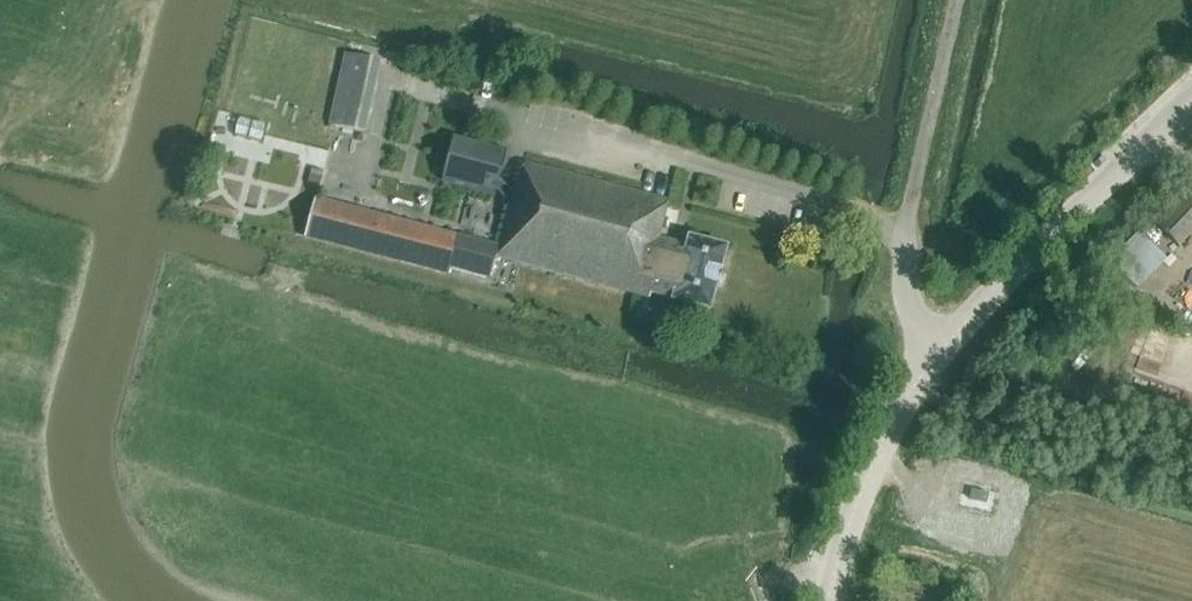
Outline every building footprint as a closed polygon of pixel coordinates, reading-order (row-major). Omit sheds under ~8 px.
[(405,60),(408,50),(408,47),(379,40),(378,44),(375,61),(380,62),(381,55),(405,60)] [(344,54),(339,78),(374,86),(380,62),(375,61),(344,54)] [(370,136),(337,130),(327,186),(381,196),(403,73),(382,69),(370,136)] [(364,133),(369,108),(334,100),(329,126),(364,133)] [(453,137),(441,181),(495,195),(496,190),(509,203),(512,193),(499,181),(507,151),(453,137)] [(509,203),(497,247),(495,259),(520,265),(640,297),(642,291),(672,299),(672,300),(709,310),(715,286),(717,286),(721,272),(719,272),(725,248),(688,238),(686,246),(657,238),(667,202),(525,163),(518,187),(513,187),(512,193),(509,203)] [(1158,227),(1179,247),(1191,233),(1191,199),(1188,195),(1158,227)] [(448,268),(457,236),(315,199),(304,238),(447,275),(448,268)] [(1143,233),(1113,261),(1141,291),(1171,263),(1143,233)] [(457,236),(448,268),(489,279),(495,259),(497,247),(457,236)] [(495,281),(517,286),(522,266),(499,261),(495,281)] [(1134,369),(1191,390),(1191,337),(1151,322),(1134,369)] [(887,368),(880,363),(874,371),(882,376),(887,368)] [(988,494),(971,491),(969,500),(986,504),(988,494)]
